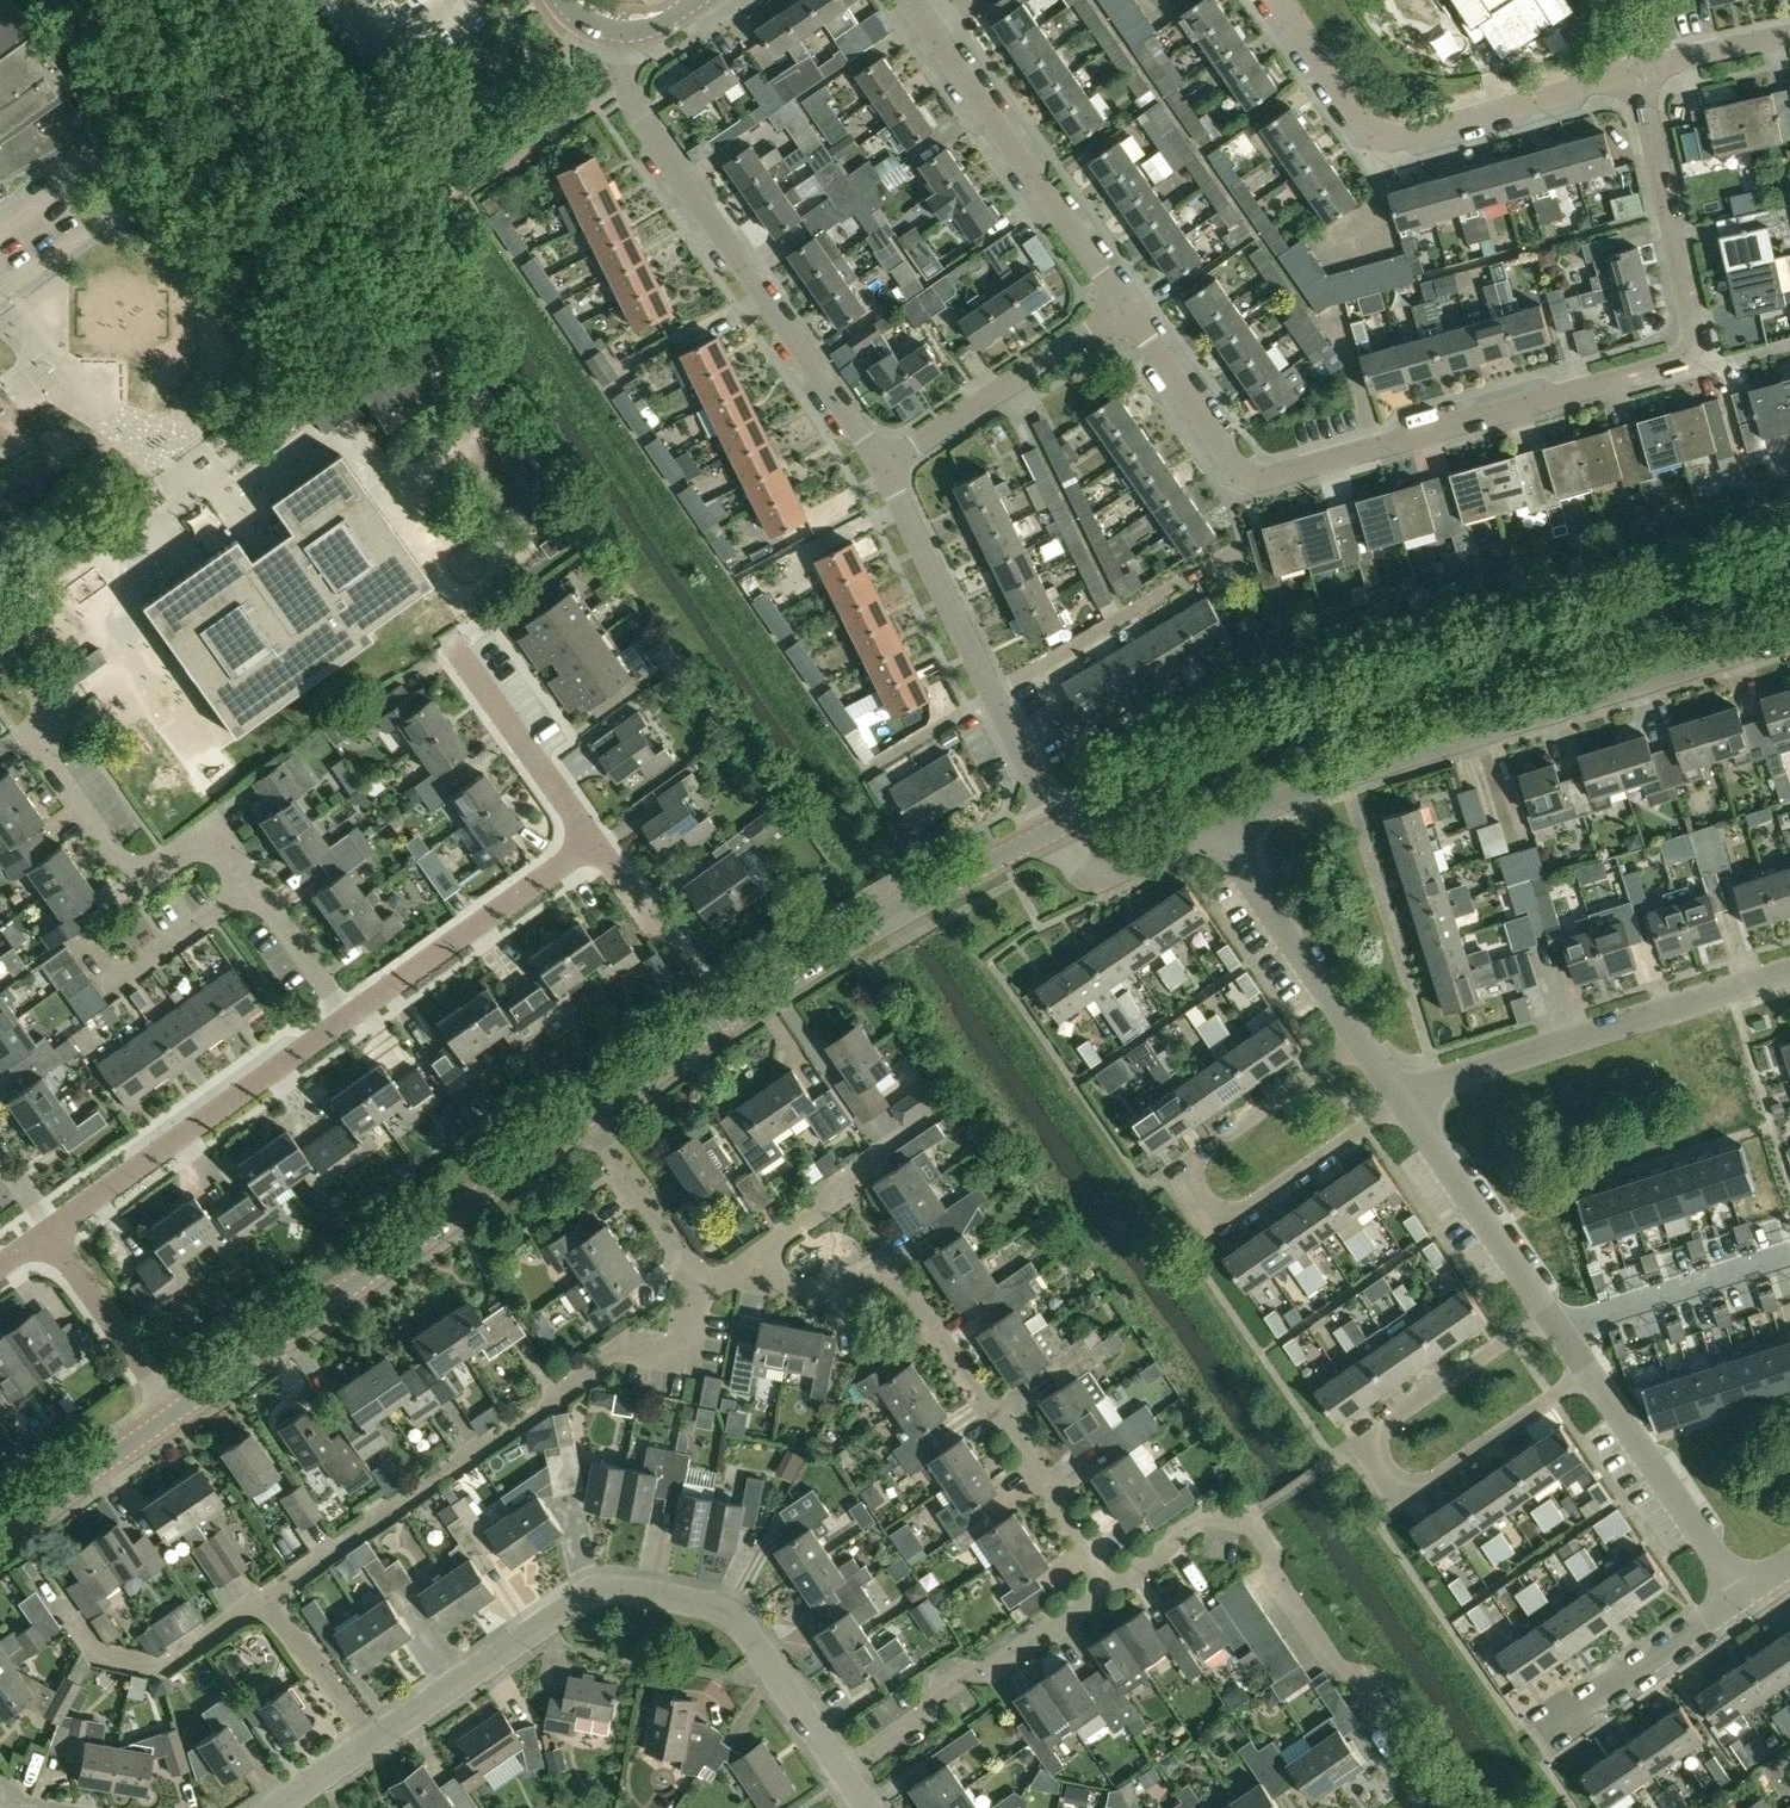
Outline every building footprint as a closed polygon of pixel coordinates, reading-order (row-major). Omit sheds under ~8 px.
[(36,34),(12,0),(0,0),(0,59),(36,34)] [(397,30),(422,11),(427,17),(448,1),(448,0),(374,0),(397,30)] [(782,12),(800,39),(823,24),(808,0),(800,0),(782,12)] [(823,24),(825,22),(843,50),(841,51),(848,62),(875,44),(849,6),(846,0),(808,0),(823,24)] [(983,12),(993,24),(994,23),(1011,47),(1040,26),(1023,2),(1024,2),(1023,0),(999,0),(983,12)] [(1073,3),(1079,11),(1090,26),(1102,17),(1090,0),(1077,0),(1073,3)] [(1101,1),(1109,13),(1127,0),(1102,0),(1101,1)] [(1109,13),(1117,25),(1142,7),(1137,0),(1127,0),(1109,13)] [(1182,12),(1199,36),(1228,16),(1217,0),(1199,0),(1182,12)] [(1466,18),(1463,20),(1477,41),(1488,34),(1502,56),(1541,31),(1540,29),(1552,20),(1554,22),(1573,10),(1566,0),(1454,0),(1466,18)] [(1142,7),(1117,25),(1125,36),(1150,19),(1142,7)] [(782,12),(758,28),(776,55),(789,47),(800,39),(782,12)] [(1228,16),(1199,36),(1215,60),(1244,40),(1228,16)] [(1102,17),(1090,26),(1106,50),(1119,41),(1102,17)] [(1150,19),(1125,36),(1134,48),(1145,40),(1159,31),(1150,19)] [(1040,26),(1011,47),(1027,70),(1057,49),(1040,26)] [(8,173),(8,174),(67,141),(67,140),(89,128),(92,132),(93,132),(62,88),(69,84),(73,89),(74,88),(36,34),(0,59),(0,178),(8,173)] [(800,39),(789,47),(801,63),(811,56),(800,39)] [(1145,40),(1134,48),(1149,71),(1161,63),(1145,40)] [(1244,40),(1215,60),(1232,84),(1261,63),(1244,40)] [(1119,41),(1106,50),(1123,73),(1135,64),(1119,41)] [(1057,49),(1027,70),(1044,93),(1073,73),(1057,49)] [(841,51),(818,67),(825,78),(848,62),(841,51)] [(722,53),(695,71),(713,97),(740,79),(722,53)] [(785,73),(768,84),(783,106),(793,99),(799,95),(825,78),(818,67),(811,56),(801,63),(785,73)] [(884,57),(858,75),(875,99),(901,81),(884,57)] [(1161,63),(1149,71),(1166,94),(1178,86),(1161,63)] [(1261,63),(1232,84),(1248,108),(1278,88),(1261,63)] [(1135,64),(1123,73),(1140,97),(1143,95),(1152,88),(1135,64)] [(695,71),(673,86),(691,113),(713,97),(695,71)] [(1073,73),(1044,93),(1060,117),(1090,96),(1073,73)] [(901,81),(875,99),(892,123),(918,105),(901,81)] [(762,105),(750,113),(758,123),(769,116),(783,106),(768,84),(754,94),(762,105)] [(827,85),(803,101),(826,133),(843,121),(832,105),(838,101),(827,85)] [(1178,86),(1166,94),(1183,118),(1194,110),(1178,86)] [(1140,97),(1136,100),(1141,107),(1157,95),(1152,88),(1143,95),(1140,97)] [(1090,96),(1060,117),(1072,134),(1077,141),(1087,134),(1106,120),(1090,96)] [(1740,105),(1750,148),(1749,143),(1789,134),(1789,115),(1789,112),(1777,115),(1773,97),(1740,105)] [(783,106),(769,116),(778,129),(785,124),(801,147),(819,135),(818,134),(793,99),(783,106)] [(892,123),(881,131),(887,141),(892,138),(902,152),(909,147),(928,134),(935,129),(918,105),(892,123)] [(1711,130),(1697,133),(1703,159),(1750,148),(1740,105),(1707,112),(1711,130)] [(1291,106),(1262,127),(1266,134),(1279,151),(1308,130),(1291,106)] [(1166,107),(1153,116),(1165,134),(1170,141),(1183,132),(1166,107)] [(1194,110),(1183,118),(1194,134),(1199,142),(1209,135),(1211,134),(1200,118),(1194,110)] [(750,113),(732,125),(739,136),(758,123),(750,113)] [(843,121),(826,133),(826,134),(833,143),(847,134),(850,131),(843,121)] [(719,134),(709,140),(717,151),(739,136),(732,125),(719,134)] [(1308,130),(1279,151),(1295,174),(1324,154),(1310,134),(1308,130)] [(1687,162),(1703,159),(1697,133),(1697,131),(1681,135),(1687,162)] [(1183,132),(1170,141),(1187,165),(1200,156),(1184,134),(1183,132)] [(1599,134),(1569,142),(1579,178),(1608,170),(1615,168),(1606,134),(1605,132),(1599,134)] [(854,134),(831,151),(837,158),(860,143),(854,134)] [(819,135),(801,147),(808,156),(825,144),(819,135)] [(1119,139),(1091,161),(1108,185),(1137,165),(1119,139)] [(1569,142),(1533,152),(1543,188),(1546,200),(1557,198),(1553,185),(1579,178),(1569,142)] [(752,145),(726,164),(743,187),(787,156),(780,146),(762,159),(752,145)] [(947,146),(921,165),(939,190),(965,172),(947,146)] [(1533,152),(1497,162),(1507,198),(1532,191),(1535,203),(1546,200),(1543,188),(1533,152)] [(1223,153),(1213,162),(1230,185),(1241,177),(1223,153)] [(1324,154),(1295,174),(1312,198),(1341,177),(1324,154)] [(596,156),(562,172),(575,198),(609,182),(596,156)] [(787,156),(743,187),(759,211),(786,192),(778,181),(796,169),(787,156)] [(1200,156),(1187,165),(1203,188),(1216,179),(1200,156)] [(833,159),(814,172),(827,191),(847,176),(834,158),(833,159)] [(870,160),(847,176),(859,193),(860,194),(875,184),(876,185),(884,179),(870,160)] [(1497,162),(1461,172),(1471,208),(1475,220),(1487,217),(1483,205),(1507,198),(1497,162)] [(906,164),(891,178),(907,196),(922,182),(906,164)] [(1137,165),(1108,185),(1124,208),(1154,188),(1137,165)] [(941,192),(933,197),(948,219),(981,195),(965,172),(939,190),(941,192)] [(1461,172),(1425,182),(1435,218),(1460,211),(1463,223),(1475,220),(1471,208),(1461,172)] [(847,176),(827,191),(839,207),(859,193),(847,176)] [(1241,177),(1230,185),(1246,209),(1258,201),(1241,177)] [(1341,177),(1312,198),(1329,222),(1358,201),(1341,177)] [(875,184),(860,194),(866,204),(873,213),(896,196),(884,179),(876,185),(875,184)] [(1216,179),(1203,188),(1220,212),(1233,203),(1216,179)] [(575,198),(560,206),(573,232),(588,224),(622,208),(609,182),(575,198)] [(1389,192),(1399,228),(1403,240),(1413,237),(1410,225),(1435,218),(1425,182),(1389,192)] [(786,192),(759,211),(777,235),(803,216),(795,204),(806,196),(797,184),(786,192)] [(1636,218),(1653,215),(1649,184),(1632,187),(1636,218)] [(1154,188),(1124,208),(1141,232),(1170,211),(1176,206),(1169,197),(1163,201),(1154,188)] [(859,193),(839,207),(846,217),(855,211),(871,235),(883,227),(873,213),(866,204),(860,194),(859,193)] [(981,195),(948,219),(957,230),(964,225),(973,237),(998,218),(1000,216),(993,207),(991,208),(981,195)] [(1616,198),(1611,199),(1617,220),(1629,217),(1623,196),(1616,198)] [(1557,198),(1546,200),(1552,220),(1562,218),(1557,198)] [(1546,200),(1535,203),(1540,223),(1552,220),(1546,200)] [(1258,201),(1246,209),(1263,233),(1275,224),(1258,201)] [(1233,203),(1220,212),(1232,229),(1223,235),(1232,248),(1254,233),(1233,203)] [(1731,233),(1725,234),(1732,267),(1785,256),(1785,255),(1776,257),(1768,225),(1780,222),(1777,207),(1738,215),(1742,230),(1731,233)] [(622,208),(588,224),(601,250),(634,234),(622,208)] [(503,209),(490,218),(504,237),(517,228),(503,209)] [(1170,211),(1141,232),(1157,255),(1187,235),(1170,211)] [(1582,216),(1577,223),(1579,230),(1592,227),(1589,214),(1582,216)] [(1487,217),(1475,220),(1480,240),(1492,237),(1487,217)] [(1475,220),(1463,223),(1468,243),(1480,240),(1475,220)] [(1275,224),(1263,233),(1279,255),(1291,246),(1275,224)] [(916,226),(899,237),(907,249),(924,237),(916,226)] [(871,235),(867,238),(876,250),(892,239),(883,227),(871,235)] [(517,228),(504,237),(517,256),(529,247),(517,228)] [(817,237),(791,255),(807,278),(833,261),(844,254),(827,230),(817,237)] [(1620,232),(1582,243),(1588,261),(1594,259),(1599,274),(1590,276),(1595,290),(1646,275),(1638,246),(1625,249),(1620,232)] [(1008,233),(984,250),(995,265),(1010,285),(1009,286),(1027,312),(1052,296),(1034,269),(1020,278),(1001,252),(1015,242),(1008,233)] [(634,234),(601,250),(613,276),(647,260),(634,234)] [(1187,235),(1157,255),(1174,279),(1203,258),(1187,235)] [(924,237),(907,249),(917,264),(935,252),(924,237)] [(1413,237),(1403,240),(1409,261),(1419,258),(1413,237)] [(1492,237),(1480,240),(1484,255),(1496,252),(1492,237)] [(1291,246),(1279,255),(1286,266),(1311,249),(1303,238),(1291,246)] [(1262,246),(1250,254),(1267,278),(1279,270),(1262,246)] [(1459,247),(1444,251),(1448,266),(1463,262),(1459,247)] [(1311,249),(1286,266),(1295,278),(1320,261),(1311,249)] [(1540,253),(1537,254),(1538,257),(1541,266),(1541,270),(1544,268),(1554,266),(1557,265),(1556,261),(1554,253),(1553,249),(1549,251),(1540,253)] [(883,261),(882,262),(889,271),(890,270),(901,286),(917,275),(899,250),(883,261)] [(1405,252),(1392,256),(1400,285),(1414,281),(1405,252)] [(833,261),(807,278),(824,302),(850,284),(860,277),(844,254),(833,261)] [(977,254),(961,265),(968,275),(984,264),(977,254)] [(536,256),(523,266),(537,284),(549,275),(536,256)] [(1392,256),(1378,260),(1387,289),(1400,285),(1392,256)] [(1732,267),(1739,301),(1758,297),(1761,312),(1786,306),(1783,291),(1789,289),(1789,277),(1785,256),(1732,267)] [(647,260),(613,276),(626,302),(659,285),(647,260)] [(1378,260),(1364,264),(1373,292),(1387,289),(1378,260)] [(1320,261),(1295,278),(1305,292),(1324,278),(1329,275),(1320,261)] [(1364,264),(1351,268),(1359,296),(1373,292),(1364,264)] [(961,265),(947,275),(953,284),(968,275),(961,265)] [(1351,268),(1337,272),(1345,300),(1359,296),(1351,268)] [(1279,270),(1267,278),(1283,302),(1295,293),(1279,270)] [(1329,275),(1324,278),(1331,304),(1345,300),(1337,272),(1329,275)] [(549,275),(537,284),(550,303),(562,294),(549,275)] [(1646,275),(1595,290),(1599,303),(1614,299),(1623,333),(1645,326),(1641,311),(1655,307),(1654,305),(1646,275)] [(1216,278),(1186,298),(1203,322),(1233,301),(1216,278)] [(1324,278),(1305,292),(1319,312),(1331,304),(1324,278)] [(1506,278),(1495,281),(1503,308),(1514,304),(1506,278)] [(1495,281),(1483,285),(1491,311),(1503,308),(1495,281)] [(850,284),(824,302),(841,327),(867,308),(850,284)] [(927,289),(918,295),(932,316),(948,306),(947,303),(934,284),(927,289)] [(659,285),(626,302),(639,328),(672,312),(659,285)] [(1009,286),(986,301),(1004,328),(1027,312),(1009,286)] [(1563,287),(1547,291),(1549,301),(1550,303),(1566,298),(1565,297),(1563,287)] [(974,309),(961,318),(964,322),(961,324),(967,332),(969,331),(979,345),(981,343),(983,347),(995,339),(992,336),(1004,328),(986,301),(985,301),(979,293),(968,300),(974,309)] [(1295,293),(1283,302),(1292,315),(1285,320),(1292,330),(1311,316),(1295,293)] [(918,295),(902,306),(917,326),(932,316),(918,295)] [(1566,298),(1550,303),(1559,332),(1574,327),(1570,310),(1583,306),(1579,295),(1566,298)] [(1434,299),(1424,302),(1430,327),(1431,328),(1437,326),(1435,320),(1439,319),(1434,299)] [(1233,301),(1203,322),(1220,346),(1249,325),(1233,301)] [(1424,302),(1412,306),(1419,330),(1430,327),(1424,302)] [(569,303),(556,313),(569,332),(582,323),(569,303)] [(1541,304),(1504,314),(1515,351),(1551,341),(1541,304)] [(892,310),(874,323),(881,333),(900,321),(892,310)] [(1504,314),(1468,324),(1479,361),(1515,351),(1504,314)] [(1311,316),(1292,330),(1309,353),(1315,349),(1328,340),(1311,316)] [(1364,320),(1352,323),(1358,345),(1370,341),(1364,320)] [(582,323),(569,332),(582,351),(595,342),(582,323)] [(874,323),(851,339),(859,349),(881,333),(874,323)] [(1468,324),(1432,334),(1443,371),(1479,361),(1468,324)] [(1249,325),(1220,346),(1236,369),(1266,348),(1249,325)] [(423,326),(350,378),(387,431),(459,378),(423,326)] [(1432,334),(1396,344),(1407,381),(1443,371),(1432,334)] [(717,336),(684,353),(697,379),(730,362),(717,336)] [(1315,349),(1309,353),(1317,364),(1323,360),(1332,372),(1343,364),(1345,363),(1328,340),(1315,349)] [(926,343),(900,360),(918,387),(943,369),(926,343)] [(1396,344),(1360,354),(1370,391),(1407,381),(1396,344)] [(1266,348),(1236,369),(1253,392),(1282,372),(1266,348)] [(604,349),(588,360),(606,385),(621,374),(604,349)] [(893,350),(868,367),(875,377),(876,377),(893,403),(918,387),(900,360),(893,350)] [(730,362),(697,379),(709,404),(743,388),(730,362)] [(1282,372),(1253,392),(1270,416),(1299,396),(1311,387),(1303,375),(1291,384),(1282,372)] [(328,374),(298,395),(325,434),(355,413),(328,374)] [(1739,416),(1748,450),(1766,445),(1762,431),(1789,423),(1789,407),(1783,384),(1751,393),(1756,411),(1739,416)] [(743,388),(709,404),(722,430),(756,413),(743,388)] [(626,389),(613,398),(626,416),(639,407),(636,403),(626,389)] [(1117,393),(1087,414),(1104,438),(1134,417),(1117,393)] [(1705,406),(1672,416),(1683,454),(1714,445),(1718,459),(1735,454),(1725,420),(1710,425),(1705,406)] [(639,407),(626,416),(639,434),(652,426),(639,407)] [(756,413),(722,430),(735,456),(768,439),(756,413)] [(1644,443),(1629,447),(1638,481),(1654,477),(1650,463),(1683,454),(1672,416),(1639,425),(1644,443)] [(1134,417),(1104,438),(1121,461),(1150,440),(1134,417)] [(1611,433),(1578,442),(1589,481),(1621,472),(1624,485),(1638,481),(1629,447),(1616,451),(1611,433)] [(659,436),(646,445),(659,464),(672,455),(659,436)] [(1057,437),(1044,443),(1057,469),(1070,462),(1069,460),(1061,446),(1057,437)] [(768,439),(735,456),(747,481),(781,465),(768,439)] [(1150,440),(1121,461),(1137,485),(1167,464),(1150,440)] [(1551,470),(1537,474),(1546,508),(1561,503),(1560,499),(1592,490),(1589,481),(1578,442),(1546,451),(1551,470)] [(1037,446),(1023,453),(1036,479),(1049,472),(1037,446)] [(173,583),(142,605),(184,665),(191,661),(198,671),(191,675),(234,735),(290,695),(342,658),(372,637),(366,629),(432,583),(401,540),(390,523),(383,528),(376,518),(382,513),(379,508),(340,453),(339,453),(271,502),(282,518),(269,527),(278,539),(261,551),(250,559),(236,539),(205,560),(173,583)] [(672,455),(659,464),(672,483),(685,473),(672,455)] [(1517,459),(1485,469),(1495,507),(1526,498),(1530,512),(1546,508),(1537,474),(1523,478),(1517,459)] [(1070,462),(1057,469),(1069,495),(1083,488),(1070,462)] [(1167,464),(1137,485),(1154,508),(1184,487),(1167,464)] [(781,465),(747,481),(760,507),(794,490),(781,465)] [(988,469),(955,485),(968,512),(1000,496),(1011,491),(1006,480),(995,485),(988,469)] [(1457,496),(1443,500),(1459,557),(1475,553),(1464,516),(1495,507),(1485,469),(1452,478),(1457,496)] [(1759,469),(1743,473),(1747,488),(1762,484),(1759,469)] [(1049,472),(1036,479),(1049,504),(1062,498),(1049,472)] [(692,484),(679,493),(692,512),(705,503),(692,484)] [(1424,486),(1391,495),(1402,533),(1432,525),(1436,539),(1452,534),(1458,558),(1459,557),(1443,500),(1429,504),(1424,486)] [(1184,487),(1154,508),(1171,531),(1200,510),(1184,487)] [(1083,488),(1069,495),(1082,520),(1095,513),(1083,488)] [(794,490),(760,507),(773,533),(807,517),(794,490)] [(1364,523),(1349,527),(1359,560),(1371,557),(1373,556),(1369,542),(1402,533),(1391,495),(1358,504),(1364,523)] [(1000,496),(968,512),(981,537),(1013,522),(1000,496)] [(1062,498),(1049,504),(1061,530),(1074,523),(1062,498)] [(1660,501),(1650,504),(1654,518),(1664,516),(1660,501)] [(705,503),(692,512),(705,531),(718,522),(705,503)] [(1200,510),(1171,531),(1188,555),(1217,534),(1200,510)] [(1330,512),(1297,522),(1310,565),(1341,556),(1344,565),(1359,560),(1349,527),(1335,531),(1330,512)] [(1095,513),(1082,520),(1094,545),(1108,539),(1095,513)] [(1485,529),(1507,527),(1506,515),(1484,516),(1485,529)] [(1013,522),(981,537),(994,563),(1026,547),(1013,522)] [(1270,549),(1255,553),(1264,587),(1280,583),(1276,569),(1308,560),(1309,565),(1310,565),(1297,522),(1265,531),(1270,549)] [(1074,523),(1061,530),(1074,555),(1087,549),(1074,523)] [(1567,523),(1553,526),(1555,536),(1570,532),(1567,523)] [(569,524),(541,544),(551,557),(578,537),(569,524)] [(724,532),(712,541),(726,560),(739,551),(724,532)] [(1384,557),(1415,548),(1411,532),(1379,541),(1384,557)] [(1108,539),(1094,545),(1107,571),(1120,565),(1108,539)] [(819,558),(804,565),(811,578),(825,571),(831,584),(865,568),(852,541),(819,558)] [(1026,547),(994,563),(1006,589),(1039,573),(1026,548),(1026,547)] [(1087,549),(1074,555),(1086,581),(1099,575),(1087,549)] [(1371,557),(1359,560),(1363,574),(1375,570),(1371,557)] [(1120,565),(1107,571),(1120,597),(1133,591),(1120,565)] [(865,568),(831,584),(844,610),(878,593),(865,568)] [(1292,574),(1295,587),(1318,582),(1316,569),(1292,574)] [(1039,573),(1006,589),(1019,615),(1051,599),(1061,594),(1056,584),(1046,589),(1039,573)] [(753,575),(741,585),(753,601),(766,592),(753,575)] [(1099,575),(1086,581),(1099,607),(1112,601),(1099,575)] [(613,577),(597,589),(605,600),(622,588),(613,577)] [(533,628),(519,638),(527,648),(583,608),(571,591),(570,591),(564,583),(523,612),(529,621),(528,622),(533,628)] [(766,592),(753,601),(767,620),(780,611),(772,601),(766,592)] [(878,593),(844,610),(857,636),(891,619),(878,593)] [(1207,596),(1179,614),(1203,654),(1232,637),(1207,596)] [(1051,599),(1019,615),(1032,641),(1064,625),(1051,599)] [(583,608),(527,648),(541,668),(555,658),(559,664),(601,633),(583,608)] [(780,611),(767,620),(780,639),(793,629),(780,611)] [(653,612),(642,620),(649,630),(660,622),(653,612)] [(1179,614),(1150,631),(1174,671),(1203,654),(1179,614)] [(1271,617),(1267,618),(1270,631),(1277,629),(1279,628),(1276,616),(1271,617)] [(891,619),(857,636),(870,662),(903,645),(891,619)] [(1150,631),(1122,648),(1146,689),(1174,671),(1150,631)] [(563,670),(549,680),(563,699),(620,659),(601,633),(559,664),(563,670)] [(800,639),(786,649),(800,668),(813,658),(800,639)] [(903,645),(870,662),(882,687),(916,671),(903,645)] [(98,648),(54,679),(63,692),(108,661),(98,648)] [(1122,648),(1093,665),(1118,706),(1146,689),(1122,648)] [(813,658),(800,668),(813,686),(825,677),(813,658)] [(120,677),(156,740),(189,722),(153,659),(120,677)] [(620,659),(563,699),(571,710),(585,700),(589,706),(590,706),(596,714),(637,685),(631,676),(632,676),(620,659)] [(1074,704),(1060,713),(1076,738),(1092,729),(1089,723),(1118,706),(1093,665),(1062,684),(1074,704)] [(916,671),(882,687),(895,713),(929,697),(916,671)] [(401,683),(368,706),(376,718),(377,717),(387,731),(398,723),(415,747),(448,723),(430,697),(429,697),(421,686),(409,695),(401,683)] [(832,686),(819,696),(832,715),(846,706),(832,686)] [(1755,719),(1766,756),(1772,776),(1787,771),(1781,752),(1789,749),(1789,688),(1761,697),(1767,715),(1755,719)] [(1737,705),(1703,716),(1716,757),(1734,751),(1738,765),(1766,756),(1755,719),(1742,723),(1737,705)] [(846,706),(832,715),(845,734),(859,724),(846,706)] [(622,739),(599,755),(618,781),(640,765),(649,778),(675,759),(666,745),(658,751),(640,727),(647,722),(639,709),(614,727),(622,739)] [(351,712),(323,731),(333,745),(361,726),(351,712)] [(1676,744),(1663,748),(1674,785),(1704,776),(1700,762),(1716,757),(1703,716),(1670,726),(1676,744)] [(433,773),(415,786),(422,797),(454,775),(446,763),(466,749),(448,723),(415,747),(433,773)] [(956,729),(941,738),(947,748),(962,739),(956,729)] [(1646,734),(1612,745),(1624,786),(1642,780),(1646,794),(1674,785),(1663,748),(1658,750),(1651,752),(1646,734)] [(1585,773),(1572,777),(1583,814),(1613,804),(1608,791),(1624,786),(1612,745),(1580,755),(1585,773)] [(949,751),(920,769),(944,810),(974,792),(949,751)] [(264,800),(251,809),(251,810),(252,810),(260,821),(259,821),(278,846),(311,822),(294,798),(293,797),(314,783),(293,754),(252,784),(264,800)] [(341,756),(330,764),(340,778),(351,770),(341,756)] [(1554,763),(1520,773),(1534,814),(1551,809),(1556,822),(1583,814),(1572,777),(1559,781),(1554,763)] [(27,794),(8,769),(0,775),(0,813),(27,794)] [(920,769),(890,787),(914,828),(944,810),(920,769)] [(883,770),(875,775),(883,788),(891,783),(883,770)] [(454,775),(422,797),(430,809),(449,795),(467,821),(501,797),(483,772),(462,786),(454,775)] [(666,808),(643,824),(661,850),(684,834),(692,846),(719,828),(709,815),(701,820),(684,796),(701,785),(692,772),(657,796),(666,808)] [(1454,775),(1447,777),(1451,789),(1458,786),(1454,775)] [(774,785),(765,792),(774,804),(779,800),(783,797),(774,785)] [(414,786),(407,792),(415,803),(422,798),(422,797),(415,786),(414,786)] [(1477,787),(1458,793),(1468,827),(1487,821),(1477,787)] [(0,813),(0,834),(8,845),(0,851),(0,860),(5,866),(44,838),(35,826),(45,820),(27,794),(0,813)] [(501,797),(467,821),(483,843),(469,853),(480,868),(515,844),(507,832),(519,823),(501,797)] [(774,804),(745,826),(746,828),(755,841),(758,845),(778,831),(788,845),(807,831),(783,797),(779,800),(774,804)] [(1420,805),(1385,816),(1395,848),(1430,837),(1438,835),(1435,825),(1427,827),(1420,805)] [(1769,806),(1745,813),(1749,826),(1773,818),(1769,806)] [(1500,821),(1477,828),(1486,856),(1509,849),(1500,821)] [(311,822),(278,846),(296,872),(316,858),(324,869),(365,839),(356,826),(347,833),(329,846),(311,822)] [(1717,822),(1703,827),(1717,871),(1731,867),(1717,822)] [(1586,823),(1578,825),(1581,836),(1589,833),(1586,823)] [(1703,827),(1688,831),(1703,876),(1717,871),(1703,827)] [(1639,832),(1625,836),(1628,850),(1643,845),(1639,832)] [(1430,837),(1395,848),(1405,880),(1440,869),(1434,850),(1443,848),(1438,835),(1430,837)] [(44,838),(5,866),(13,879),(25,870),(43,895),(79,869),(61,843),(53,849),(52,850),(44,838)] [(332,880),(312,894),(331,919),(364,895),(363,895),(346,870),(364,857),(374,850),(365,839),(324,869),(332,880)] [(1536,845),(1521,849),(1529,877),(1544,872),(1536,845)] [(432,848),(415,860),(429,879),(446,867),(432,848)] [(1521,849),(1499,856),(1507,884),(1529,877),(1521,849)] [(1631,850),(1617,854),(1631,898),(1645,894),(1631,850)] [(703,879),(689,890),(699,905),(705,900),(720,920),(745,902),(741,898),(759,885),(755,879),(764,872),(756,863),(747,869),(737,855),(734,851),(721,860),(700,875),(703,879)] [(1765,874),(1779,916),(1789,912),(1789,866),(1765,874)] [(60,920),(41,934),(50,947),(88,919),(80,907),(98,894),(79,869),(43,895),(60,920)] [(1440,869),(1405,880),(1415,913),(1470,895),(1466,884),(1447,890),(1440,869)] [(1765,874),(1734,884),(1748,926),(1779,916),(1765,874)] [(1529,877),(1507,884),(1516,913),(1539,907),(1535,894),(1529,877)] [(1187,883),(1162,901),(1184,934),(1210,916),(1187,883)] [(1687,886),(1677,890),(1693,942),(1722,933),(1709,891),(1690,897),(1687,886)] [(364,895),(331,919),(349,945),(360,937),(369,949),(402,924),(393,911),(381,920),(371,906),(380,899),(372,888),(363,895),(364,895)] [(1549,889),(1535,894),(1539,907),(1547,933),(1551,947),(1553,947),(1565,943),(1572,964),(1576,979),(1578,983),(1598,977),(1596,972),(1606,969),(1602,957),(1593,928),(1589,916),(1576,921),(1580,932),(1564,937),(1559,922),(1549,889)] [(1658,908),(1649,911),(1658,939),(1662,952),(1663,957),(1684,950),(1683,945),(1693,942),(1677,890),(1663,894),(1667,905),(1658,908)] [(1470,895),(1415,913),(1425,945),(1461,934),(1455,916),(1475,910),(1470,895)] [(1162,901),(1137,918),(1160,951),(1184,934),(1162,901)] [(1529,913),(1505,920),(1514,949),(1538,941),(1529,913)] [(0,925),(0,929),(7,939),(19,930),(11,918),(0,925)] [(1137,918),(1112,935),(1135,968),(1160,951),(1137,918)] [(1622,919),(1593,928),(1602,957),(1606,969),(1616,967),(1618,973),(1636,968),(1634,961),(1635,960),(1622,919)] [(578,920),(553,938),(577,972),(592,962),(601,976),(611,969),(614,974),(637,957),(629,946),(622,936),(614,925),(592,940),(578,920)] [(1461,934),(1425,945),(1436,978),(1491,960),(1487,948),(1467,954),(1461,934)] [(1112,935),(1087,952),(1110,985),(1135,968),(1112,935)] [(543,976),(521,991),(544,1024),(555,1038),(577,1022),(566,1008),(563,1003),(572,996),(563,983),(577,972),(553,938),(528,955),(543,976)] [(1228,943),(1217,950),(1231,970),(1241,963),(1228,943)] [(65,945),(41,963),(50,975),(74,957),(65,945)] [(0,956),(0,957),(13,975),(25,966),(12,948),(0,956)] [(1528,949),(1508,955),(1514,974),(1519,989),(1539,983),(1528,949)] [(657,952),(645,960),(661,983),(673,975),(664,962),(657,952)] [(1087,952),(1062,969),(1085,1002),(1094,996),(1103,1008),(1126,1042),(1142,1031),(1132,1017),(1118,997),(1110,985),(1087,952)] [(1491,960),(1436,978),(1446,1011),(1481,1000),(1476,985),(1514,974),(1508,955),(1491,960)] [(74,957),(50,975),(59,987),(82,969),(74,957)] [(1177,957),(1168,963),(1182,983),(1184,982),(1189,989),(1196,984),(1177,957)] [(1168,963),(1157,971),(1171,991),(1182,983),(1168,963)] [(221,983),(210,992),(237,1029),(249,1021),(247,1017),(262,1007),(233,966),(217,978),(221,983)] [(82,969),(59,987),(67,999),(91,981),(82,969)] [(1062,969),(1037,987),(1059,1020),(1085,1002),(1062,969)] [(1247,970),(1236,978),(1250,997),(1260,990),(1247,970)] [(91,981),(67,999),(75,1010),(99,992),(91,981)] [(18,1017),(8,1003),(15,998),(6,986),(0,991),(0,1030),(18,1017)] [(486,986),(460,1005),(484,1038),(499,1027),(508,1041),(518,1034),(522,1040),(544,1024),(521,991),(500,1006),(486,986)] [(148,1003),(138,989),(129,994),(139,1008),(148,1003)] [(177,989),(170,994),(176,1001),(182,996),(177,989)] [(1128,990),(1118,997),(1132,1017),(1142,1010),(1128,990)] [(99,992),(75,1010),(83,1021),(98,1010),(107,1003),(99,992)] [(194,994),(178,1005),(207,1046),(221,1036),(224,1039),(237,1029),(210,992),(198,1000),(194,994)] [(107,1003),(98,1010),(107,1022),(117,1015),(107,1003)] [(167,1022),(155,1031),(182,1068),(195,1059),(192,1056),(207,1046),(178,1005),(163,1017),(167,1022)] [(450,1042),(428,1058),(436,1069),(429,1074),(444,1095),(474,1074),(470,1068),(479,1062),(470,1048),(484,1038),(460,1005),(436,1022),(450,1042)] [(1197,1005),(1187,1012),(1197,1027),(1207,1020),(1197,1005)] [(1217,1013),(1207,1020),(1221,1039),(1231,1032),(1217,1013)] [(1279,1016),(1253,1034),(1276,1067),(1302,1049),(1279,1016)] [(0,1030),(0,1068),(6,1064),(14,1076),(53,1047),(44,1035),(35,1041),(18,1017),(0,1030)] [(1207,1020),(1197,1027),(1219,1057),(1204,1068),(1227,1101),(1252,1084),(1229,1051),(1221,1039),(1207,1020)] [(844,1033),(828,1044),(849,1074),(837,1082),(864,1121),(889,1104),(873,1081),(891,1069),(863,1027),(858,1031),(850,1030),(844,1033)] [(139,1033),(124,1044),(152,1085),(167,1074),(170,1077),(182,1068),(155,1031),(144,1039),(139,1033)] [(1229,1051),(1252,1084),(1276,1067),(1253,1034),(1229,1051)] [(1089,1039),(1078,1046),(1092,1066),(1103,1058),(1089,1039)] [(1139,1045),(1127,1053),(1138,1068),(1148,1061),(1161,1081),(1169,1092),(1154,1102),(1177,1135),(1202,1118),(1179,1085),(1171,1074),(1158,1054),(1147,1039),(1139,1045)] [(112,1062),(100,1070),(127,1108),(140,1098),(138,1095),(152,1085),(124,1044),(108,1056),(112,1062)] [(22,1087),(4,1100),(12,1110),(7,1113),(18,1128),(22,1125),(23,1125),(59,1099),(41,1075),(62,1060),(53,1047),(14,1076),(22,1087)] [(1167,1047),(1158,1054),(1171,1074),(1179,1085),(1202,1118),(1227,1101),(1204,1068),(1189,1078),(1167,1047)] [(581,1052),(570,1060),(575,1066),(586,1058),(581,1052)] [(1122,1056),(1109,1065),(1121,1083),(1134,1073),(1122,1056)] [(380,1063),(354,1082),(378,1115),(393,1104),(403,1118),(413,1111),(416,1116),(439,1099),(417,1068),(395,1083),(380,1063)] [(564,1063),(552,1071),(556,1076),(568,1068),(564,1063)] [(794,1068),(765,1088),(789,1123),(806,1112),(824,1140),(854,1120),(831,1086),(814,1098),(794,1068)] [(344,1119),(322,1135),(345,1166),(368,1150),(365,1145),(374,1138),(364,1125),(378,1115),(354,1082),(330,1099),(344,1119)] [(757,1130),(737,1143),(754,1169),(755,1169),(757,1172),(785,1153),(772,1135),(789,1123),(765,1088),(739,1105),(741,1108),(757,1130)] [(912,1094),(893,1107),(904,1123),(922,1110),(912,1094)] [(59,1099),(23,1125),(41,1151),(60,1138),(68,1150),(107,1122),(97,1109),(77,1124),(59,1099)] [(1154,1102),(1129,1120),(1152,1153),(1177,1135),(1154,1102)] [(450,1103),(436,1113),(445,1125),(459,1115),(450,1103)] [(895,1168),(875,1181),(892,1207),(930,1181),(942,1173),(926,1148),(945,1135),(937,1122),(899,1148),(907,1160),(895,1168)] [(287,1129),(261,1148),(285,1181),(300,1170),(310,1184),(319,1177),(323,1182),(345,1166),(322,1135),(301,1150),(287,1129)] [(697,1134),(668,1154),(697,1196),(727,1176),(721,1168),(732,1160),(714,1134),(703,1142),(697,1134)] [(1719,1152),(1718,1152),(1733,1199),(1757,1191),(1742,1144),(1740,1145),(1740,1146),(1719,1153),(1719,1152)] [(251,1185),(229,1201),(251,1233),(275,1216),(271,1212),(280,1205),(271,1191),(285,1181),(261,1148),(236,1165),(251,1185)] [(1696,1159),(1695,1159),(1710,1207),(1711,1206),(1709,1201),(1730,1194),(1732,1200),(1733,1199),(1718,1152),(1717,1152),(1717,1153),(1696,1160),(1696,1159)] [(1373,1153),(1349,1171),(1371,1203),(1385,1193),(1394,1206),(1405,1199),(1396,1186),(1373,1153)] [(1672,1166),(1671,1167),(1686,1214),(1710,1207),(1695,1159),(1694,1160),(1694,1161),(1673,1167),(1672,1166)] [(813,1181),(824,1173),(815,1160),(803,1168),(813,1181)] [(1649,1174),(1648,1174),(1663,1221),(1686,1214),(1671,1167),(1670,1167),(1671,1168),(1649,1175),(1649,1174)] [(737,1181),(756,1210),(774,1197),(757,1172),(755,1169),(754,1169),(737,1181)] [(1349,1171),(1324,1188),(1346,1220),(1371,1203),(1349,1171)] [(1626,1181),(1625,1182),(1640,1229),(1663,1221),(1648,1174),(1647,1174),(1648,1175),(1626,1182),(1626,1181)] [(930,1181),(892,1207),(910,1234),(929,1221),(937,1232),(988,1197),(980,1185),(947,1207),(930,1181)] [(1603,1189),(1602,1189),(1617,1236),(1640,1229),(1625,1182),(1624,1182),(1624,1183),(1603,1190),(1603,1189)] [(381,1183),(370,1191),(377,1201),(388,1193),(381,1183)] [(1324,1188),(1298,1205),(1321,1238),(1346,1220),(1324,1188)] [(1579,1196),(1578,1197),(1593,1244),(1617,1236),(1602,1189),(1601,1189),(1601,1190),(1580,1197),(1579,1196)] [(193,1195),(167,1214),(192,1247),(207,1236),(217,1250),(226,1244),(229,1248),(251,1233),(229,1201),(207,1216),(193,1195)] [(945,1244),(926,1257),(944,1282),(969,1265),(981,1257),(964,1231),(986,1217),(978,1205),(989,1198),(988,1197),(937,1232),(945,1244)] [(1298,1205),(1274,1222),(1297,1255),(1321,1238),(1298,1205)] [(1403,1220),(1417,1240),(1428,1233),(1415,1213),(1403,1220)] [(192,1247),(167,1214),(143,1231),(157,1252),(135,1267),(158,1299),(181,1283),(178,1278),(187,1271),(178,1257),(192,1247)] [(1748,1221),(1734,1225),(1737,1234),(1751,1230),(1748,1221)] [(574,1260),(585,1277),(625,1250),(607,1223),(590,1235),(581,1222),(544,1247),(560,1270),(574,1260)] [(1274,1222),(1249,1240),(1271,1272),(1297,1255),(1274,1222)] [(1364,1226),(1355,1232),(1369,1252),(1378,1246),(1364,1226)] [(1751,1230),(1737,1234),(1740,1244),(1754,1239),(1751,1230)] [(1355,1232),(1344,1240),(1358,1260),(1360,1258),(1368,1253),(1369,1252),(1355,1232)] [(1701,1236),(1687,1240),(1690,1249),(1704,1245),(1701,1236)] [(1271,1272),(1249,1240),(1224,1257),(1246,1289),(1271,1272)] [(1423,1248),(1436,1267),(1447,1261),(1433,1240),(1423,1248)] [(1704,1245),(1690,1249),(1693,1258),(1707,1254),(1704,1245)] [(585,1277),(597,1294),(583,1304),(599,1327),(636,1301),(627,1288),(644,1277),(625,1250),(585,1277)] [(1655,1251),(1641,1255),(1644,1264),(1658,1260),(1655,1251)] [(1372,1259),(1368,1253),(1360,1258),(1363,1262),(1366,1263),(1372,1259)] [(969,1265),(944,1282),(962,1309),(981,1296),(988,1307),(1039,1272),(1031,1260),(998,1282),(981,1257),(969,1265)] [(1315,1260),(1304,1267),(1319,1288),(1329,1281),(1315,1260)] [(1658,1260),(1644,1264),(1647,1273),(1661,1269),(1658,1260)] [(1304,1267),(1294,1274),(1309,1294),(1319,1288),(1304,1267)] [(1602,1271),(1593,1274),(1599,1292),(1608,1289),(1602,1271)] [(996,1319),(977,1332),(994,1358),(1032,1331),(1023,1319),(1033,1312),(1025,1301),(1038,1292),(1030,1280),(1040,1273),(1039,1272),(988,1307),(996,1319)] [(1383,1275),(1364,1288),(1373,1301),(1392,1288),(1383,1275)] [(1403,1282),(1393,1289),(1407,1309),(1417,1302),(1403,1282)] [(1465,1286),(1440,1303),(1463,1336),(1488,1319),(1465,1286)] [(1774,1290),(1760,1295),(1763,1304),(1777,1299),(1774,1290)] [(68,1295),(59,1301),(71,1319),(81,1313),(68,1295)] [(467,1299),(440,1317),(465,1353),(479,1343),(489,1357),(525,1332),(505,1302),(481,1319),(467,1299)] [(1777,1299),(1763,1304),(1766,1313),(1780,1308),(1777,1299)] [(31,1313),(3,1332),(36,1377),(63,1358),(68,1365),(83,1355),(79,1350),(85,1345),(69,1324),(63,1328),(45,1303),(31,1313)] [(1463,1336),(1440,1303),(1415,1321),(1438,1353),(1463,1336)] [(1728,1305),(1714,1309),(1717,1319),(1731,1314),(1728,1305)] [(1264,1316),(1278,1336),(1289,1328),(1275,1308),(1264,1316)] [(1731,1314),(1717,1319),(1720,1328),(1734,1323),(1731,1314)] [(426,1356),(414,1365),(440,1403),(465,1386),(450,1363),(465,1353),(440,1317),(413,1336),(426,1356)] [(1354,1317),(1343,1323),(1357,1344),(1367,1337),(1354,1317)] [(756,1360),(785,1365),(793,1325),(762,1319),(758,1343),(740,1340),(731,1386),(751,1390),(756,1360)] [(1032,1332),(995,1358),(1013,1385),(1023,1378),(1031,1388),(1051,1374),(1103,1339),(1095,1327),(1062,1349),(1058,1343),(1063,1340),(1050,1320),(1032,1332)] [(1681,1320),(1667,1324),(1670,1333),(1684,1329),(1681,1320)] [(1415,1321),(1390,1338),(1413,1371),(1438,1353),(1415,1321)] [(610,1338),(622,1331),(616,1322),(605,1330),(610,1338)] [(1343,1323),(1334,1329),(1347,1350),(1357,1344),(1343,1323)] [(785,1365),(816,1371),(811,1394),(827,1397),(834,1358),(819,1355),(823,1331),(793,1325),(785,1365)] [(1684,1329),(1670,1333),(1673,1343),(1687,1338),(1684,1329)] [(0,1334),(0,1410),(2,1413),(16,1403),(10,1396),(36,1377),(3,1332),(0,1334)] [(1623,1335),(1613,1338),(1619,1356),(1629,1353),(1623,1335)] [(1782,1338),(1789,1364),(1789,1335),(1782,1338)] [(1284,1344),(1297,1363),(1308,1356),(1295,1337),(1284,1344)] [(1390,1338),(1365,1355),(1388,1388),(1413,1371),(1390,1338)] [(1758,1345),(1773,1392),(1774,1392),(1774,1391),(1789,1386),(1789,1364),(1782,1338),(1758,1345)] [(1060,1387),(1041,1400),(1058,1425),(1087,1405),(1096,1399),(1105,1393),(1088,1368),(1112,1352),(1103,1339),(1051,1374),(1060,1387)] [(1758,1345),(1735,1352),(1750,1400),(1751,1399),(1751,1398),(1772,1391),(1772,1392),(1773,1392),(1758,1345)] [(871,1371),(857,1382),(865,1394),(879,1385),(896,1410),(930,1386),(912,1361),(898,1371),(890,1359),(888,1360),(881,1349),(864,1361),(871,1371)] [(1735,1352),(1712,1360),(1727,1407),(1728,1407),(1728,1406),(1749,1399),(1749,1400),(1750,1400),(1735,1352)] [(385,1355),(361,1371),(386,1408),(401,1398),(416,1420),(440,1403),(414,1365),(398,1375),(385,1355)] [(1365,1355),(1340,1372),(1363,1405),(1388,1388),(1365,1355)] [(1690,1367),(1689,1367),(1704,1414),(1705,1414),(1705,1413),(1726,1406),(1726,1407),(1727,1407),(1712,1360),(1711,1360),(1713,1365),(1692,1372),(1690,1367)] [(1689,1367),(1666,1374),(1681,1422),(1682,1421),(1681,1420),(1703,1414),(1703,1415),(1704,1414),(1689,1367)] [(386,1408),(361,1371),(337,1388),(351,1408),(335,1419),(362,1457),(386,1440),(372,1418),(386,1408)] [(1363,1405),(1340,1372),(1315,1390),(1338,1423),(1363,1405)] [(706,1373),(701,1403),(718,1406),(723,1376),(706,1373)] [(1666,1374),(1629,1386),(1643,1405),(1648,1404),(1656,1429),(1658,1429),(1658,1428),(1679,1421),(1680,1422),(1681,1422),(1666,1374)] [(904,1441),(894,1448),(896,1451),(903,1461),(936,1438),(928,1426),(948,1413),(930,1386),(896,1410),(907,1425),(897,1432),(904,1441)] [(593,1403),(611,1406),(613,1394),(595,1391),(593,1403)] [(735,1412),(738,1399),(724,1396),(721,1409),(735,1412)] [(639,1422),(646,1405),(627,1397),(620,1414),(639,1422)] [(1087,1405),(1058,1425),(1076,1452),(1096,1438),(1104,1450),(1154,1415),(1146,1402),(1113,1424),(1096,1399),(1087,1405)] [(715,1408),(701,1406),(699,1417),(713,1420),(715,1408)] [(319,1455),(337,1482),(364,1464),(342,1431),(329,1440),(307,1408),(280,1427),(305,1465),(319,1455)] [(470,1420),(479,1434),(481,1433),(493,1425),(483,1410),(470,1420)] [(553,1412),(540,1421),(555,1495),(570,1492),(554,1415),(553,1412)] [(569,1412),(554,1415),(570,1492),(585,1488),(569,1412)] [(1112,1462),(1092,1475),(1109,1500),(1147,1474),(1131,1450),(1163,1428),(1154,1415),(1104,1450),(1112,1462)] [(977,1438),(990,1429),(981,1416),(968,1425),(977,1438)] [(1561,1424),(1536,1441),(1559,1474),(1584,1457),(1561,1424)] [(221,1451),(249,1492),(278,1473),(250,1432),(221,1451)] [(936,1438),(903,1461),(909,1470),(910,1471),(910,1472),(919,1466),(929,1480),(939,1473),(948,1485),(981,1462),(963,1436),(944,1449),(936,1438)] [(9,1446),(19,1461),(30,1453),(19,1438),(9,1446)] [(1536,1441),(1511,1458),(1534,1491),(1559,1474),(1536,1441)] [(626,1466),(617,1510),(649,1516),(653,1495),(667,1498),(676,1450),(648,1445),(644,1469),(626,1466)] [(851,1464),(847,1458),(850,1455),(846,1449),(836,1456),(844,1468),(851,1464)] [(676,1450),(667,1498),(681,1500),(674,1535),(706,1541),(714,1497),(716,1487),(686,1482),(691,1453),(676,1450)] [(783,1465),(798,1473),(806,1459),(791,1450),(783,1465)] [(1511,1458),(1485,1476),(1508,1508),(1534,1491),(1511,1458)] [(587,1504),(617,1510),(626,1466),(595,1460),(587,1504)] [(899,1477),(909,1470),(903,1461),(893,1468),(899,1477)] [(957,1499),(937,1513),(953,1535),(986,1512),(979,1502),(999,1488),(981,1462),(948,1485),(957,1499)] [(198,1466),(171,1485),(233,1576),(248,1565),(221,1526),(215,1531),(207,1520),(203,1514),(222,1501),(198,1466)] [(388,1495),(401,1486),(393,1474),(380,1483),(388,1495)] [(1187,1484),(1165,1499),(1147,1474),(1109,1500),(1128,1527),(1147,1514),(1156,1526),(1196,1498),(1187,1484)] [(706,1541),(736,1547),(741,1523),(755,1526),(764,1478),(748,1475),(743,1503),(714,1497),(706,1541)] [(1485,1476),(1461,1493),(1484,1526),(1508,1509),(1485,1476)] [(1588,1487),(1602,1507),(1613,1499),(1599,1479),(1588,1487)] [(280,1498),(300,1528),(323,1514),(301,1482),(280,1498)] [(171,1485),(143,1505),(166,1539),(180,1529),(192,1547),(191,1548),(217,1586),(233,1576),(171,1485)] [(798,1536),(778,1549),(783,1557),(782,1558),(781,1561),(792,1577),(830,1552),(820,1537),(830,1530),(822,1519),(831,1513),(822,1500),(814,1488),(781,1511),(798,1536)] [(513,1510),(539,1547),(564,1530),(539,1492),(513,1510)] [(1461,1493),(1435,1510),(1458,1543),(1484,1526),(1461,1493)] [(466,1494),(453,1503),(481,1543),(492,1535),(499,1546),(513,1565),(539,1547),(513,1510),(488,1527),(466,1494)] [(1551,1497),(1542,1503),(1555,1523),(1565,1517),(1551,1497)] [(461,1515),(453,1503),(440,1512),(448,1524),(461,1515)] [(471,1556),(446,1573),(471,1610),(497,1593),(477,1563),(489,1555),(481,1543),(453,1503),(461,1515),(448,1524),(471,1556)] [(1542,1503),(1531,1510),(1545,1531),(1555,1523),(1542,1503)] [(1618,1507),(1592,1525),(1604,1542),(1618,1532),(1621,1535),(1631,1527),(1618,1507)] [(1458,1543),(1435,1510),(1411,1528),(1433,1561),(1458,1543)] [(953,1535),(962,1548),(981,1535),(998,1560),(1032,1537),(1015,1511),(995,1525),(986,1512),(953,1535)] [(905,1557),(923,1545),(905,1519),(887,1532),(905,1557)] [(119,1523),(94,1540),(120,1579),(137,1567),(144,1577),(165,1562),(144,1532),(131,1541),(119,1523)] [(1502,1531),(1491,1538),(1505,1558),(1516,1551),(1502,1531)] [(1032,1537),(998,1560),(1015,1585),(1002,1594),(1011,1608),(1020,1601),(1029,1614),(1032,1612),(1053,1597),(1036,1572),(1050,1562),(1032,1537)] [(1491,1538),(1482,1544),(1496,1565),(1505,1558),(1491,1538)] [(120,1579),(94,1540),(67,1559),(79,1577),(68,1585),(88,1615),(109,1601),(103,1591),(120,1579)] [(1585,1544),(1574,1552),(1588,1572),(1599,1566),(1585,1544)] [(1647,1549),(1622,1567),(1645,1600),(1670,1582),(1647,1549)] [(830,1552),(792,1577),(802,1593),(805,1593),(806,1592),(821,1613),(863,1584),(862,1584),(874,1576),(865,1563),(859,1567),(854,1558),(840,1568),(830,1552)] [(1574,1552),(1565,1558),(1579,1579),(1588,1572),(1574,1552)] [(377,1555),(406,1597),(413,1607),(426,1599),(446,1628),(471,1610),(446,1573),(421,1590),(399,1558),(387,1566),(379,1554),(377,1555)] [(387,1596),(363,1613),(388,1650),(414,1633),(394,1605),(406,1597),(377,1555),(365,1564),(387,1596)] [(28,1559),(16,1567),(24,1579),(37,1571),(28,1559)] [(1622,1567),(1597,1584),(1620,1617),(1645,1600),(1622,1567)] [(1449,1583),(1463,1603),(1473,1595),(1460,1575),(1449,1583)] [(1241,1576),(1216,1593),(1224,1606),(1249,1588),(1241,1576)] [(1535,1579),(1524,1587),(1538,1607),(1549,1600),(1535,1579)] [(927,1594),(918,1581),(906,1589),(914,1602),(927,1594)] [(863,1584),(821,1613),(810,1621),(824,1642),(821,1645),(828,1656),(832,1654),(835,1658),(869,1635),(861,1623),(880,1610),(871,1596),(863,1584)] [(1597,1584),(1572,1601),(1595,1634),(1620,1617),(1597,1584)] [(948,1595),(943,1587),(935,1585),(928,1590),(936,1603),(948,1595)] [(1524,1587),(1515,1593),(1529,1613),(1538,1607),(1524,1587)] [(1249,1588),(1224,1606),(1233,1618),(1258,1601),(1249,1588)] [(31,1620),(48,1608),(35,1590),(19,1601),(31,1620)] [(1195,1590),(1169,1609),(1205,1660),(1233,1641),(1222,1626),(1221,1627),(1210,1611),(1195,1590)] [(330,1647),(341,1639),(362,1668),(388,1650),(363,1613),(338,1631),(316,1598),(303,1607),(330,1647)] [(1258,1601),(1233,1618),(1242,1630),(1266,1613),(1258,1601)] [(1572,1601),(1547,1619),(1570,1652),(1595,1634),(1572,1601)] [(1222,1602),(1210,1611),(1221,1627),(1222,1626),(1233,1641),(1244,1657),(1247,1662),(1253,1659),(1260,1669),(1267,1665),(1242,1630),(1222,1602)] [(1468,1610),(1482,1630),(1492,1623),(1479,1603),(1468,1610)] [(1143,1610),(1119,1626),(1144,1663),(1168,1646),(1191,1679),(1204,1670),(1170,1621),(1157,1630),(1143,1610)] [(1275,1625),(1266,1613),(1242,1630),(1251,1642),(1275,1625)] [(1547,1619),(1522,1636),(1545,1669),(1570,1652),(1547,1619)] [(14,1665),(13,1665),(47,1642),(33,1623),(17,1634),(23,1643),(6,1655),(0,1645),(0,1675),(14,1665)] [(1275,1625),(1251,1642),(1259,1654),(1284,1638),(1275,1625)] [(1119,1626),(1092,1644),(1112,1672),(1099,1681),(1128,1722),(1137,1734),(1149,1726),(1126,1692),(1150,1676),(1141,1664),(1144,1663),(1119,1626)] [(151,1627),(137,1636),(149,1653),(156,1654),(166,1648),(151,1627)] [(1771,1641),(1789,1670),(1789,1628),(1771,1641)] [(869,1635),(835,1658),(851,1683),(872,1669),(881,1681),(914,1659),(898,1636),(878,1649),(869,1635)] [(1545,1669),(1522,1636),(1497,1653),(1520,1686),(1545,1669)] [(1284,1638),(1259,1654),(1267,1665),(1268,1667),(1292,1650),(1284,1638)] [(1746,1659),(1769,1692),(1789,1677),(1789,1670),(1771,1641),(1746,1659)] [(1292,1650),(1268,1667),(1276,1679),(1301,1662),(1292,1650)] [(1746,1659),(1721,1676),(1743,1709),(1769,1692),(1746,1659)] [(893,1689),(927,1671),(922,1661),(888,1679),(893,1689)] [(1069,1661),(1042,1679),(1068,1716),(1082,1706),(1090,1719),(1101,1711),(1115,1731),(1128,1722),(1099,1681),(1088,1689),(1069,1661)] [(1301,1662),(1276,1679),(1288,1695),(1313,1678),(1301,1662)] [(0,1675),(0,1717),(24,1701),(44,1712),(42,1714),(58,1723),(63,1714),(67,1706),(77,1687),(79,1684),(64,1676),(56,1691),(16,1669),(14,1665),(0,1675)] [(570,1676),(565,1699),(551,1697),(545,1728),(574,1733),(578,1711),(611,1717),(617,1685),(570,1676)] [(1743,1709),(1721,1676),(1695,1694),(1718,1727),(1743,1709)] [(161,1679),(149,1683),(154,1696),(165,1691),(161,1679)] [(1042,1679),(1017,1696),(1031,1716),(1019,1725),(1052,1774),(1066,1765),(1043,1733),(1068,1716),(1042,1679)] [(254,1725),(266,1717),(281,1740),(310,1720),(287,1686),(268,1699),(259,1687),(238,1702),(254,1725)] [(1232,1709),(1251,1697),(1245,1687),(1241,1686),(1223,1697),(1232,1709)] [(1269,1708),(1281,1699),(1273,1688),(1262,1696),(1269,1708)] [(658,1693),(648,1749),(684,1756),(681,1771),(698,1774),(722,1739),(725,1735),(708,1723),(691,1720),(694,1700),(658,1693)] [(201,1711),(214,1731),(226,1723),(232,1733),(246,1724),(226,1694),(201,1711)] [(1780,1709),(1789,1723),(1789,1703),(1789,1702),(1780,1709)] [(1361,1722),(1349,1704),(1336,1713),(1332,1716),(1339,1726),(1344,1734),(1361,1722)] [(1681,1704),(1656,1721),(1679,1754),(1704,1737),(1681,1704)] [(1772,1715),(1788,1738),(1789,1737),(1789,1723),(1780,1709),(1772,1715)] [(471,1758),(456,1768),(472,1790),(487,1780),(481,1772),(523,1743),(528,1768),(543,1765),(535,1724),(515,1728),(502,1710),(459,1740),(471,1758)] [(58,1723),(48,1752),(82,1757),(78,1781),(111,1787),(118,1745),(86,1740),(90,1719),(63,1714),(58,1723)] [(1656,1721),(1630,1739),(1654,1772),(1679,1754),(1656,1721)] [(226,1723),(214,1731),(197,1742),(223,1780),(251,1761),(232,1733),(226,1723)] [(941,1766),(911,1786),(926,1807),(934,1807),(965,1787),(948,1762),(981,1739),(972,1726),(932,1753),(941,1766)] [(1314,1744),(1340,1781),(1365,1764),(1339,1726),(1314,1744)] [(111,1787),(144,1792),(150,1757),(165,1753),(171,1773),(188,1767),(176,1728),(122,1746),(118,1745),(111,1787)] [(1771,1746),(1779,1741),(1774,1732),(1765,1738),(1771,1746)] [(1731,1743),(1747,1767),(1756,1760),(1740,1737),(1731,1743)] [(698,1774),(710,1782),(726,1758),(731,1762),(762,1807),(766,1807),(796,1788),(764,1740),(744,1754),(722,1739),(698,1774)] [(1236,1797),(1244,1807),(1282,1807),(1274,1797),(1286,1789),(1259,1750),(1252,1739),(1239,1748),(1261,1780),(1236,1797)] [(1630,1739),(1606,1756),(1629,1789),(1654,1772),(1630,1739)] [(1273,1740),(1259,1750),(1286,1789),(1299,1779),(1313,1799),(1340,1781),(1314,1744),(1288,1762),(1273,1740)] [(546,1751),(551,1773),(567,1769),(562,1747),(546,1751)] [(1020,1756),(1023,1760),(1029,1761),(1033,1758),(1034,1752),(1031,1748),(1026,1747),(1020,1750),(1020,1756)] [(1181,1764),(1173,1752),(1159,1761),(1167,1773),(1181,1764)] [(1705,1760),(1722,1784),(1731,1777),(1715,1754),(1705,1760)] [(1629,1789),(1606,1756),(1580,1773),(1603,1807),(1629,1789)] [(479,1806),(457,1774),(439,1786),(424,1765),(393,1787),(408,1807),(476,1807),(479,1806)] [(1148,1787),(1161,1779),(1153,1767),(1140,1776),(1148,1787)] [(1665,1788),(1679,1807),(1689,1807),(1690,1807),(1674,1782),(1665,1788)] [(1183,1800),(1188,1807),(1206,1807),(1189,1783),(1177,1791),(1183,1800)] [(1088,1805),(1091,1790),(1068,1785),(1065,1801),(1088,1805)] [(934,1807),(979,1807),(965,1787),(934,1807)] [(1656,1795),(1666,1807),(1679,1807),(1665,1788),(1656,1795)] [(1022,1794),(1015,1790),(988,1807),(1013,1807),(1022,1794)] [(1029,1799),(1022,1794),(1013,1807),(1027,1807),(1029,1799)] [(1236,1797),(1221,1807),(1244,1807),(1236,1797)]
